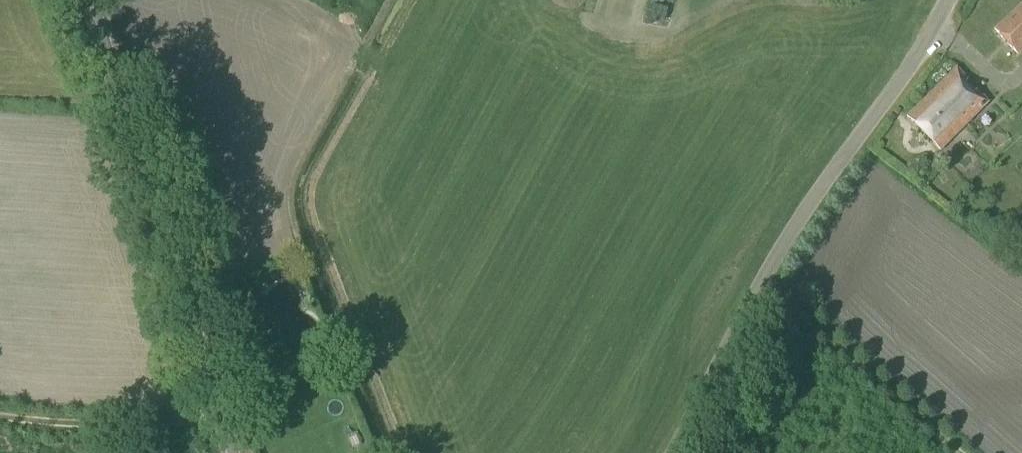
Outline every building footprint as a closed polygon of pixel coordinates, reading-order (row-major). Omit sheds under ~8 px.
[(1021,53),(1021,3),(993,31),(1016,58),(1021,53)] [(939,151),(987,103),(956,70),(907,118),(939,151)]
